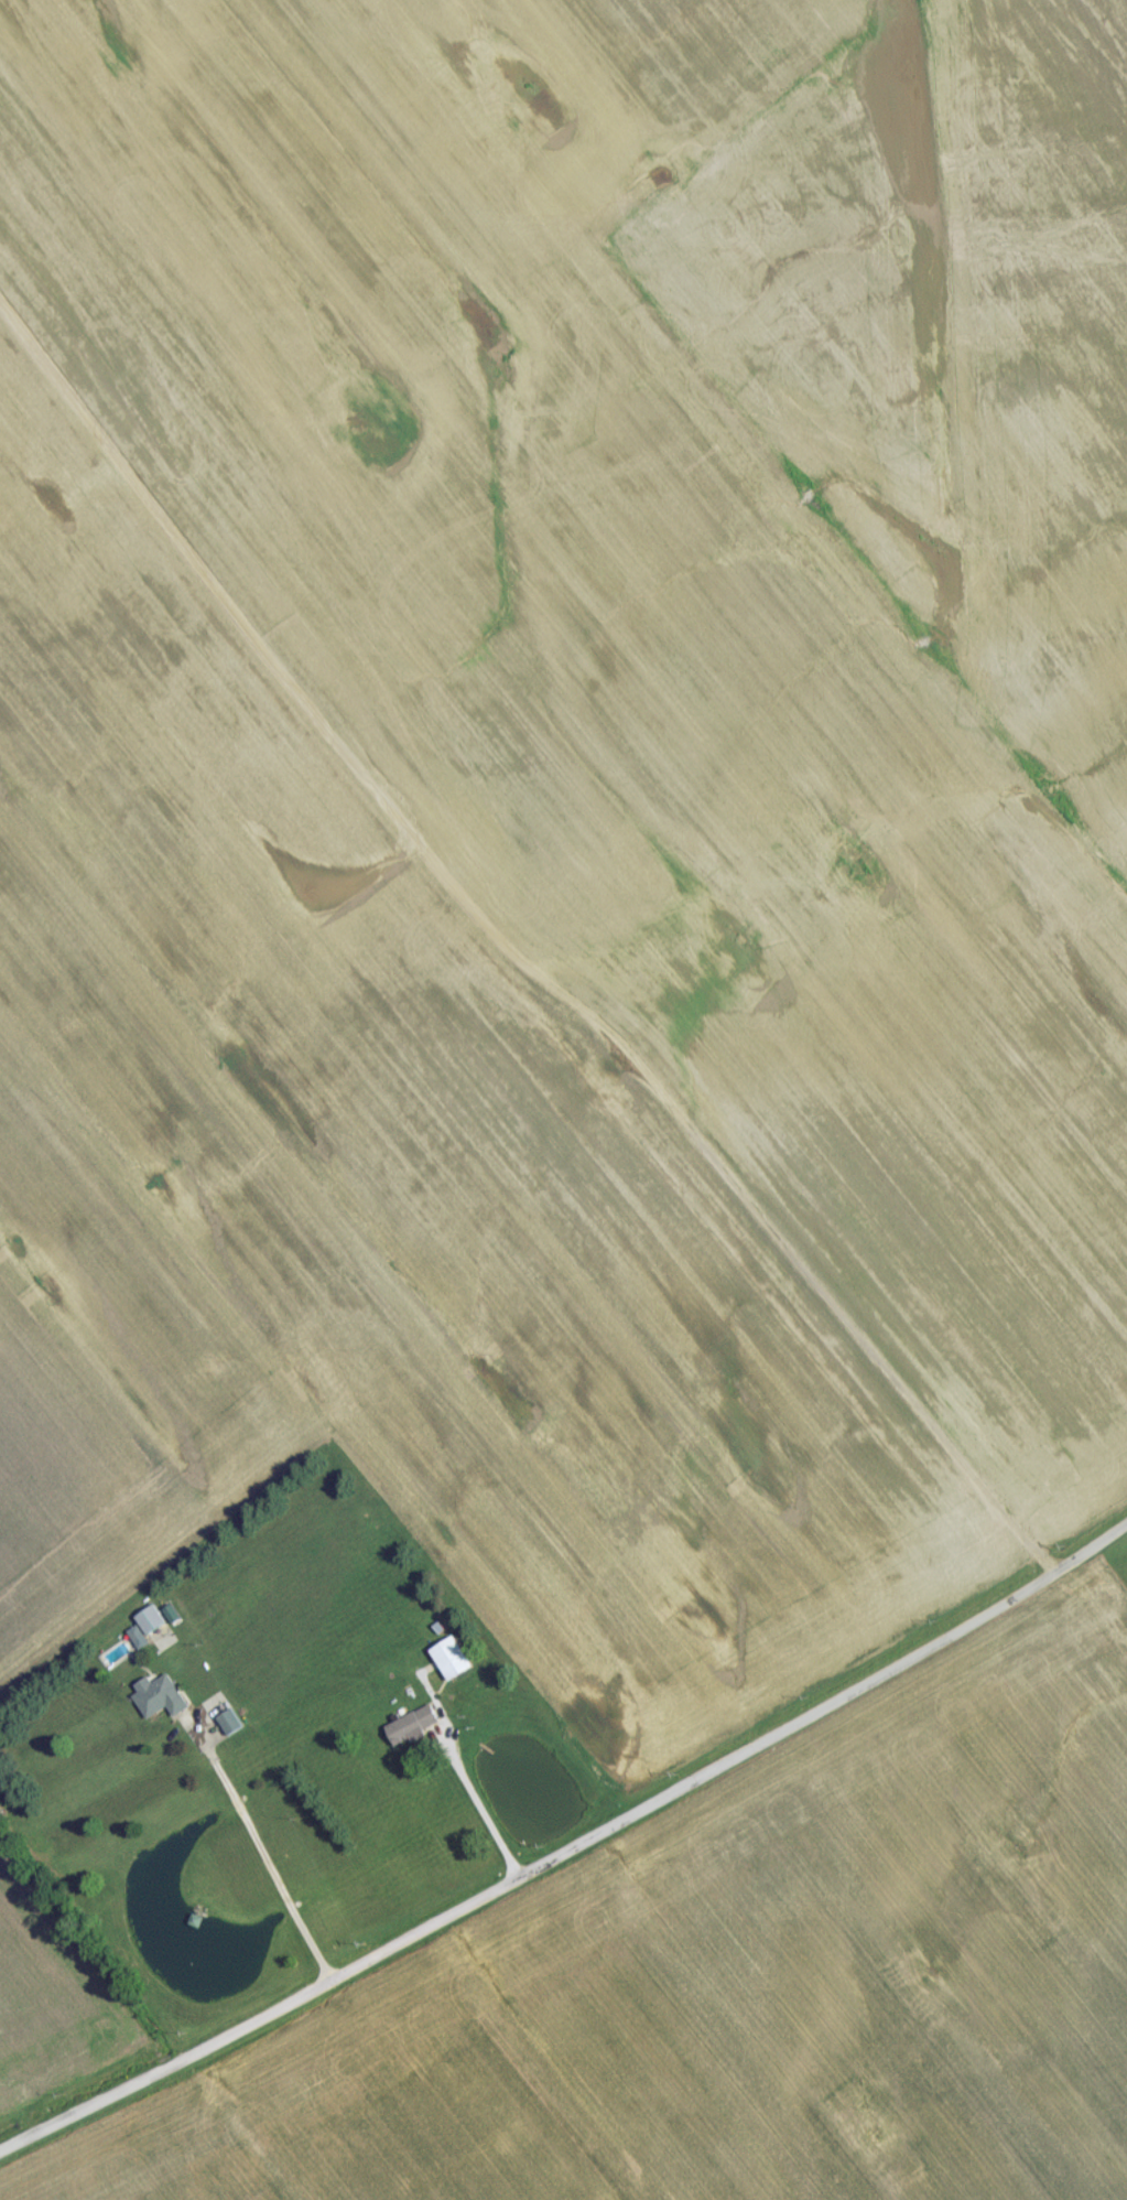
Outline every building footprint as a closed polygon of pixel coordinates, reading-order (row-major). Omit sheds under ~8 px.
[(168,1628),(152,1612),(136,1626),(152,1643),(168,1628)] [(475,1673),(455,1643),(432,1658),(452,1688),(475,1673)] [(176,1724),(191,1715),(166,1675),(132,1697),(150,1726),(169,1713),(176,1724)] [(399,1753),(441,1733),(429,1709),(387,1730),(399,1753)] [(220,1724),(229,1743),(244,1735),(234,1716),(220,1724)]
